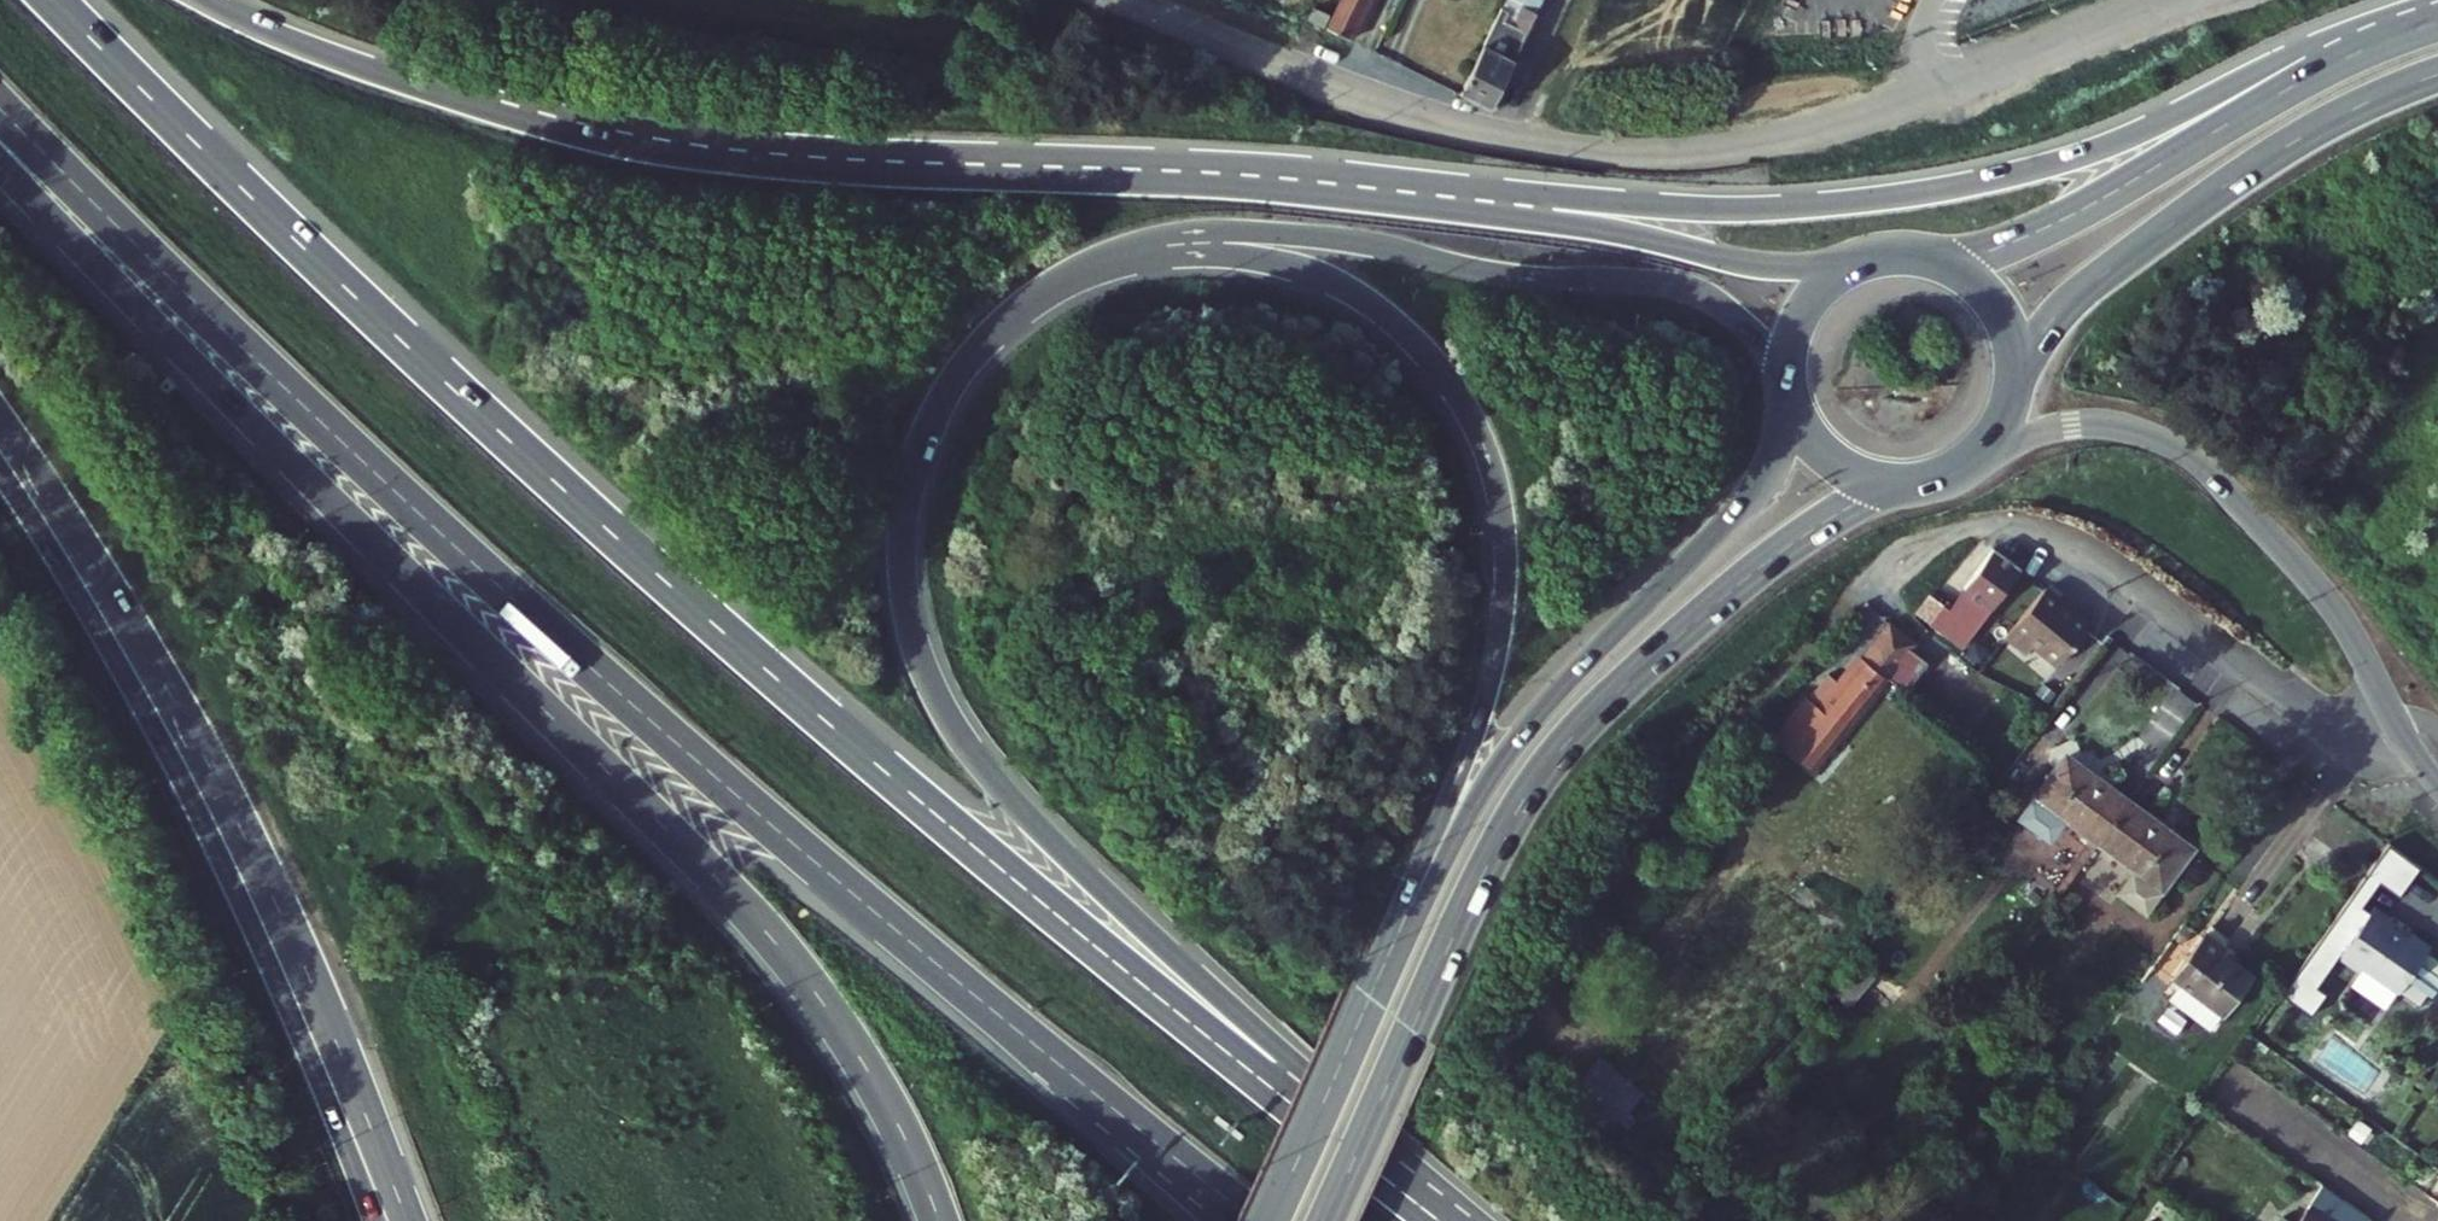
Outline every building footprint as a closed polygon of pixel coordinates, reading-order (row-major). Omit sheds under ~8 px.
[(1328,7),(1317,29),(1344,42),(1365,0),(1331,0),(1328,7)] [(1480,39),(1453,95),(1484,107),(1538,0),(1521,0),(1510,22),(1501,17),(1504,11),(1495,7),(1480,39)] [(1304,8),(1298,20),(1313,28),(1319,16),(1304,8)] [(1982,584),(1995,595),(1963,634),(1990,655),(2011,627),(2000,618),(2016,599),(2040,570),(2014,551),(1982,584)] [(2054,580),(2040,570),(2016,599),(2028,611),(2054,580)] [(2110,625),(2065,588),(2024,636),(2047,655),(2053,647),(2076,666),(2110,625)] [(1861,681),(1855,676),(1799,750),(1829,774),(1891,698),(1931,649),(1936,642),(1906,625),(1861,681)] [(1949,667),(1931,649),(1891,698),(1909,714),(1949,667)] [(2148,806),(2088,761),(2042,824),(2073,847),(2089,825),(2118,846),(2148,806)] [(2160,913),(2205,848),(2148,806),(2118,846),(2150,870),(2133,893),(2160,913)] [(2403,856),(2381,885),(2394,894),(2414,909),(2435,879),(2403,856)] [(2394,894),(2381,885),(2363,909),(2376,919),(2394,894)] [(2407,934),(2387,920),(2384,925),(2376,919),(2363,909),(2336,948),(2357,962),(2352,969),(2373,984),(2376,979),(2435,1020),(2437,1015),(2437,956),(2427,948),(2423,953),(2404,939),(2407,934)] [(2245,959),(2225,945),(2196,992),(2204,997),(2194,1011),(2236,1041),(2272,991),(2239,967),(2245,959)] [(2357,962),(2336,948),(2314,978),(2335,993),(2352,969),(2357,962)] [(1872,980),(1856,968),(1835,994),(1850,1008),(1872,980)] [(2314,978),(2300,998),(2329,1019),(2343,1000),(2335,993),(2314,978)] [(2058,1182),(2070,1168),(2059,1160),(2048,1175),(2058,1182)] [(2342,1195),(2324,1220),(2379,1220),(2342,1195)]
